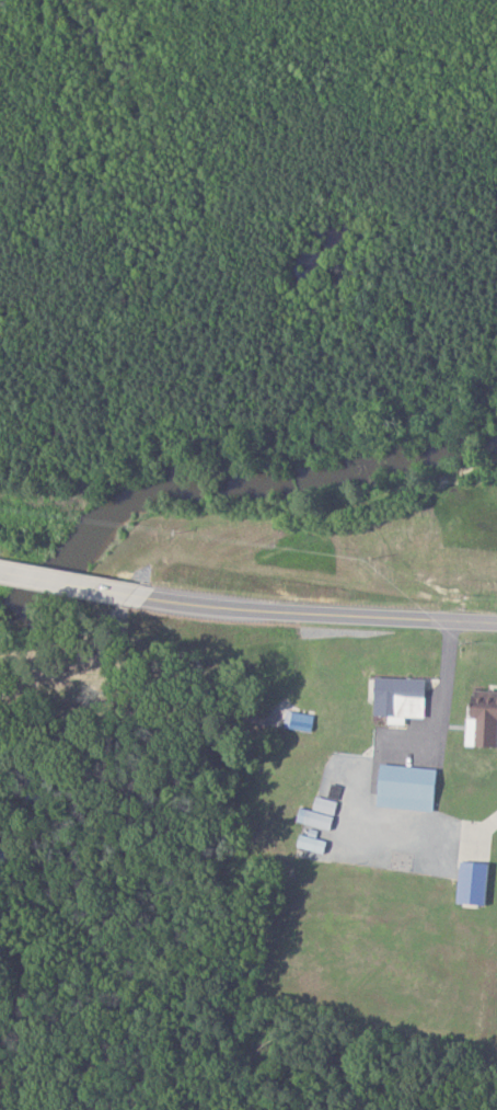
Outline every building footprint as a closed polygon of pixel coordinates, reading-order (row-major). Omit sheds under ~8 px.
[(421,718),(422,679),(369,677),(368,717),(421,718)] [(471,691),(470,702),(464,702),(462,746),(492,747),(493,721),(496,721),(496,692),(471,691)] [(375,765),(372,807),(430,811),(433,769),(375,765)] [(333,801),(312,797),(309,811),(295,808),(292,822),(326,830),(333,801)] [(452,905),(480,906),(482,864),(454,863),(452,905)]
